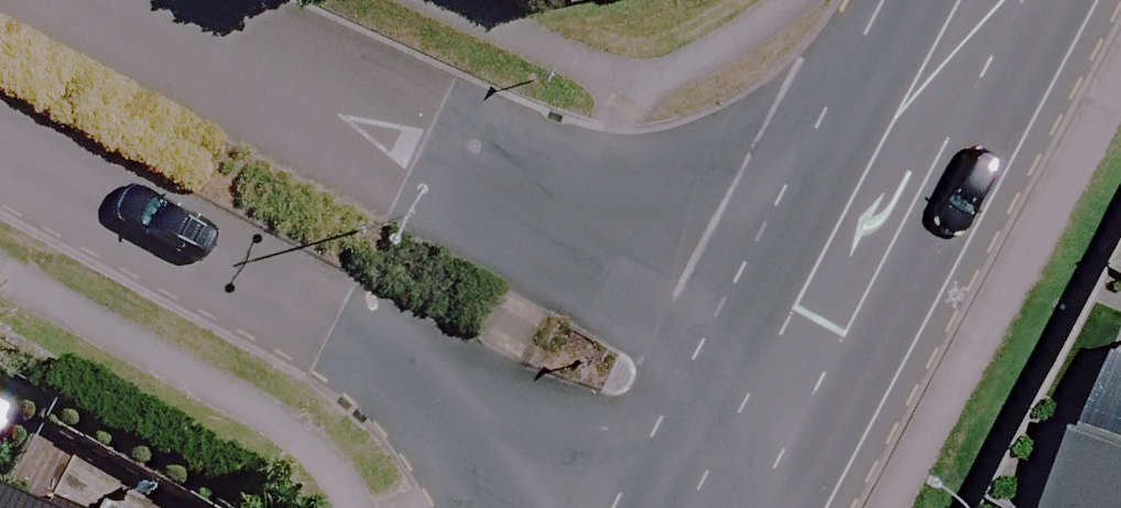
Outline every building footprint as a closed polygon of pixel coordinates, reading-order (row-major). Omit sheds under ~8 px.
[(1059,492),(1100,507),(1120,507),(1120,337),(1059,492)]
